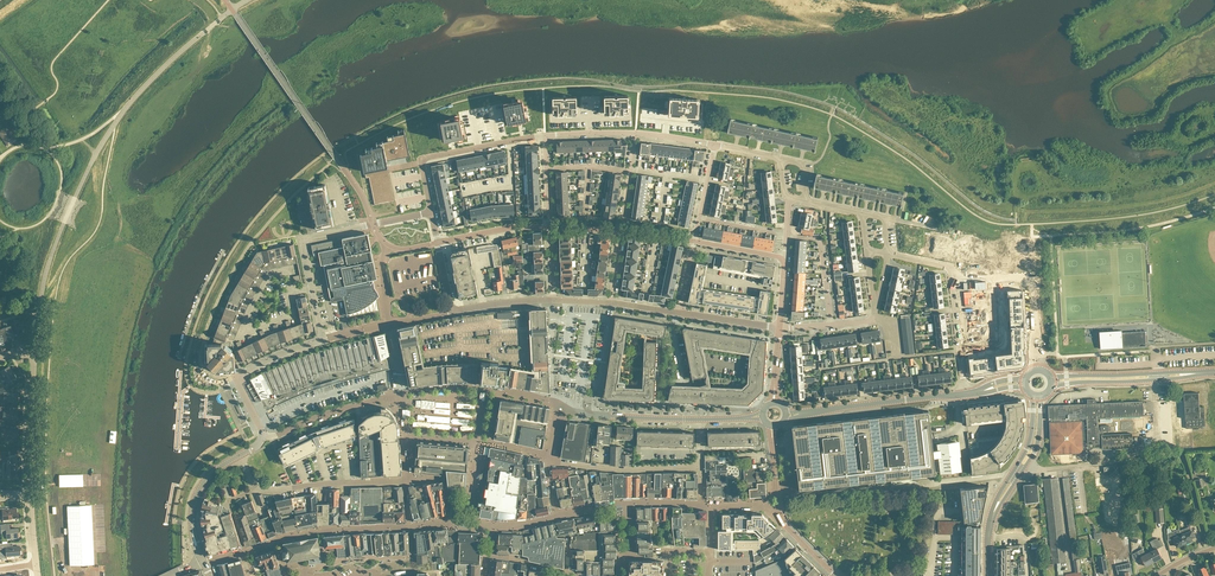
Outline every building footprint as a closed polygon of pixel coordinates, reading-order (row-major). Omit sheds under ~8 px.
[(627,96),(604,97),(605,111),(609,111),(609,114),(623,114),(623,111),(628,110),(627,96)] [(576,97),(553,98),(553,112),(558,112),(558,116),(572,115),(572,112),(576,112),(576,97)] [(669,99),(668,115),(669,116),(697,118),(698,117),(699,101),(698,100),(670,99),(669,99)] [(522,101),(503,105),(507,124),(526,120),(522,101)] [(735,106),(729,135),(744,138),(744,136),(748,137),(749,137),(768,136),(767,122),(762,123),(764,113),(735,106)] [(460,118),(441,122),(444,141),(463,137),(460,118)] [(608,126),(621,126),(621,118),(608,118),(608,126)] [(803,122),(799,181),(816,184),(816,181),(809,181),(812,137),(834,147),(834,149),(839,185),(832,184),(832,182),(824,182),(824,186),(850,192),(843,141),(803,122)] [(361,154),(360,154),(364,173),(388,168),(386,160),(406,156),(409,155),(404,129),(403,129),(404,130),(398,131),(399,134),(393,136),(387,137),(388,141),(382,142),(376,143),(377,147),(371,148),(366,149),(366,153),(361,154)] [(7,130),(2,134),(8,143),(14,139),(7,130)] [(621,157),(625,157),(626,146),(621,146),(621,140),(614,140),(615,154),(621,154),(621,157)] [(557,154),(563,154),(563,142),(556,142),(556,149),(553,149),(554,154),(557,154)] [(649,162),(650,155),(649,155),(650,144),(641,143),(640,154),(645,155),(644,161),(649,162)] [(703,162),(704,151),(695,150),(694,161),(693,161),(692,167),(697,168),(698,161),(703,162)] [(504,152),(497,153),(500,167),(507,165),(504,152)] [(497,153),(490,154),(493,168),(493,165),(499,164),(499,167),(500,167),(497,153)] [(490,154),(484,156),(486,169),(493,168),(490,154)] [(484,156),(477,157),(479,168),(486,166),(486,169),(484,156)] [(477,157),(471,158),(473,172),(473,169),(479,168),(477,157)] [(471,158),(464,160),(467,173),(473,172),(471,158)] [(464,160),(457,161),(459,173),(466,172),(466,173),(467,173),(464,160)] [(720,169),(720,171),(733,174),(734,170),(728,169),(729,165),(720,163),(719,168),(720,169)] [(442,165),(432,167),(433,174),(445,172),(444,165),(442,165)] [(388,168),(364,173),(365,179),(369,178),(374,206),(395,201),(389,174),(388,168)] [(732,177),(733,174),(720,171),(719,173),(718,173),(717,178),(726,180),(727,176),(732,177)] [(445,172),(433,174),(434,181),(447,178),(445,172)] [(620,175),(610,173),(608,173),(608,179),(606,179),(606,180),(619,181),(620,175)] [(759,178),(762,178),(762,182),(771,181),(770,173),(761,174),(758,174),(759,178)] [(447,178),(434,181),(436,187),(446,185),(445,179),(447,178)] [(605,186),(618,188),(619,181),(606,180),(605,186)] [(685,188),(696,190),(697,184),(687,181),(685,188)] [(760,190),(772,189),(771,181),(762,182),(763,186),(759,186),(760,190)] [(329,202),(328,203),(325,185),(322,186),(307,189),(316,230),(333,226),(330,209),(331,209),(329,202)] [(446,185),(436,187),(437,194),(448,192),(446,185)] [(715,193),(728,196),(729,192),(724,191),(724,187),(716,185),(714,190),(716,190),(715,193)] [(605,186),(604,192),(606,193),(618,194),(618,188),(605,186)] [(684,194),(694,196),(696,190),(685,188),(684,194)] [(764,198),(773,197),(772,189),(760,190),(760,195),(764,194),(764,198)] [(448,192),(437,194),(439,200),(449,198),(448,192)] [(728,199),(728,196),(715,193),(715,195),(713,195),(712,200),(721,202),(722,198),(728,199)] [(693,203),(694,196),(684,194),(683,200),(693,203)] [(762,207),(774,205),(773,197),(764,198),(765,202),(761,203),(762,207)] [(449,198),(439,200),(440,207),(450,205),(449,198)] [(617,200),(605,199),(606,199),(605,205),(616,207),(617,200)] [(692,209),(693,203),(683,200),(681,207),(692,209)] [(721,205),(721,202),(712,200),(711,205),(712,205),(712,207),(725,210),(726,206),(721,205)] [(450,205),(440,207),(441,214),(452,212),(450,205)] [(498,206),(491,207),(492,217),(499,217),(499,205),(498,205),(498,206)] [(766,214),(775,213),(774,205),(762,207),(762,211),(766,210),(766,214)] [(470,206),(467,206),(468,214),(471,213),(472,221),(479,220),(477,208),(471,209),(470,206)] [(491,207),(484,208),(486,219),(492,217),(491,207)] [(692,209),(681,207),(680,213),(690,215),(692,209)] [(725,210),(712,207),(711,210),(710,210),(709,215),(718,217),(719,213),(724,214),(725,210)] [(477,208),(479,220),(486,219),(484,208),(477,210),(477,208)] [(452,212),(441,214),(443,220),(455,218),(456,218),(456,217),(453,218),(452,212)] [(615,213),(604,212),(603,218),(614,220),(615,213)] [(679,219),(689,222),(690,215),(680,213),(679,219)] [(775,213),(766,214),(767,219),(763,219),(764,223),(767,223),(776,222),(775,213)] [(801,213),(800,218),(801,218),(801,220),(813,223),(815,223),(816,220),(813,219),(811,218),(811,215),(812,215),(801,213)] [(455,218),(443,220),(444,227),(458,224),(456,218),(455,218)] [(677,226),(688,228),(689,222),(679,219),(677,226)] [(799,222),(798,227),(802,228),(801,234),(803,234),(803,235),(813,236),(813,232),(808,230),(809,229),(808,229),(809,226),(812,227),(813,223),(801,220),(800,223),(799,222)] [(843,227),(844,232),(852,230),(851,222),(839,224),(840,228),(843,227)] [(702,239),(708,240),(710,229),(711,224),(709,224),(708,229),(704,228),(702,239)] [(715,241),(718,225),(715,225),(714,230),(710,229),(708,240),(715,241)] [(721,242),(723,232),(719,231),(720,226),(718,225),(715,241),(721,242)] [(723,232),(721,242),(727,243),(730,227),(728,227),(727,232),(723,232)] [(730,227),(727,243),(734,244),(736,234),(732,233),(733,228),(730,227)] [(740,246),(743,230),(741,229),(740,235),(736,234),(734,244),(740,246)] [(746,247),(748,236),(744,236),(745,230),(743,230),(740,246),(746,247)] [(853,239),(852,230),(844,232),(844,236),(841,236),(841,240),(853,239)] [(752,237),(748,236),(746,247),(753,248),(755,232),(753,232),(752,237)] [(758,233),(755,232),(753,248),(759,249),(761,239),(757,238),(758,233)] [(542,245),(541,233),(533,234),(533,245),(542,245)] [(313,254),(318,253),(321,266),(322,270),(324,269),(331,302),(344,300),(347,317),(348,317),(347,315),(350,315),(353,314),(357,312),(361,310),(365,308),(369,306),(373,303),(372,297),(373,297),(373,298),(374,298),(375,298),(375,297),(376,297),(376,296),(373,280),(377,279),(367,234),(363,235),(363,234),(338,240),(311,246),(313,254)] [(761,239),(759,249),(765,250),(768,235),(766,234),(765,239),(761,239)] [(768,235),(765,250),(772,252),(774,241),(769,240),(770,235),(768,235)] [(610,245),(611,238),(599,236),(598,243),(601,244),(609,245),(610,245)] [(515,246),(518,245),(516,238),(509,240),(512,255),(517,254),(516,250),(515,246)] [(629,238),(628,245),(639,247),(641,240),(629,238)] [(845,244),(846,248),(854,247),(853,239),(841,240),(842,244),(845,244)] [(504,254),(507,253),(508,256),(512,255),(509,240),(502,241),(504,254)] [(599,255),(600,255),(608,256),(609,245),(601,244),(599,255)] [(671,244),(670,252),(681,254),(683,247),(671,244)] [(296,256),(293,245),(287,246),(289,257),(296,256)] [(499,253),(497,245),(494,246),(494,245),(490,246),(490,245),(483,246),(480,247),(476,248),(477,255),(491,252),(494,268),(497,267),(501,266),(499,256),(499,253)] [(627,253),(638,255),(639,247),(628,245),(627,253)] [(283,259),(289,257),(287,246),(280,248),(283,259)] [(855,255),(854,247),(846,248),(846,252),(843,252),(843,256),(855,255)] [(283,259),(280,248),(274,249),(276,260),(283,259)] [(270,261),(276,260),(274,249),(268,250),(270,261)] [(472,265),(469,249),(458,251),(458,252),(453,253),(452,252),(449,256),(451,257),(453,266),(454,270),(455,272),(453,272),(455,281),(457,281),(457,283),(457,287),(459,297),(458,298),(461,301),(462,299),(467,298),(467,299),(478,297),(475,281),(474,281),(471,265),(472,265)] [(534,264),(543,263),(542,252),(537,252),(536,249),(532,249),(528,249),(528,258),(534,258),(534,264)] [(264,263),(270,261),(268,250),(257,253),(264,263)] [(670,252),(668,259),(680,262),(681,254),(670,252)] [(261,268),(263,264),(264,263),(257,253),(251,262),(261,268)] [(625,260),(637,262),(638,255),(627,253),(625,260)] [(607,267),(608,256),(600,255),(598,265),(607,267)] [(847,260),(848,264),(856,263),(855,255),(843,256),(844,260),(847,260)] [(715,256),(713,266),(721,267),(725,268),(725,269),(731,270),(731,269),(740,271),(740,272),(743,272),(747,272),(747,273),(753,274),(753,273),(762,275),(762,276),(768,277),(767,278),(764,278),(763,285),(771,286),(774,268),(775,266),(723,256),(722,260),(720,259),(720,258),(720,257),(715,256)] [(678,269),(680,262),(668,259),(667,267),(678,269)] [(637,262),(625,260),(624,268),(636,269),(637,262)] [(258,274),(261,268),(251,262),(248,268),(258,274)] [(543,263),(534,264),(535,275),(544,275),(543,263)] [(694,275),(693,280),(688,303),(697,305),(706,265),(699,264),(696,263),(696,266),(694,275)] [(857,271),(856,263),(848,264),(848,268),(845,269),(845,273),(857,271)] [(596,277),(605,278),(606,267),(607,267),(598,265),(596,277)] [(501,284),(503,284),(501,267),(497,267),(499,280),(497,280),(497,282),(493,282),(494,291),(502,290),(501,284)] [(667,267),(665,274),(677,276),(678,269),(667,267)] [(248,268),(244,273),(254,279),(258,274),(248,268)] [(624,268),(623,275),(635,277),(636,269),(624,268)] [(893,268),(892,273),(893,273),(893,275),(902,277),(903,274),(906,274),(907,271),(902,270),(893,268)] [(519,280),(522,280),(521,271),(518,271),(518,276),(514,276),(514,280),(510,280),(510,290),(517,289),(517,286),(519,286),(519,280)] [(251,284),(254,279),(244,273),(241,278),(251,284)] [(665,274),(664,281),(675,284),(677,276),(665,274)] [(635,277),(623,275),(622,283),(634,284),(635,277)] [(901,281),(902,277),(893,275),(892,278),(891,278),(890,282),(904,285),(905,282),(901,281)] [(927,280),(931,279),(931,284),(940,283),(939,275),(927,276),(927,280)] [(595,288),(603,289),(605,278),(596,277),(595,288)] [(241,278),(238,284),(248,290),(251,284),(241,278)] [(847,284),(850,283),(851,288),(859,286),(858,278),(846,280),(847,284)] [(674,291),(675,284),(664,281),(662,289),(674,291)] [(544,293),(544,282),(535,282),(536,294),(544,293)] [(904,285),(890,282),(889,287),(890,287),(890,289),(899,291),(900,288),(903,289),(904,285)] [(632,292),(632,291),(634,284),(622,283),(621,290),(627,291),(632,292)] [(941,291),(940,283),(931,284),(932,288),(928,288),(929,292),(941,291)] [(244,295),(248,290),(238,284),(234,289),(244,295)] [(860,294),(859,286),(851,288),(851,292),(848,292),(848,296),(860,294)] [(595,290),(589,289),(588,289),(587,295),(587,296),(602,296),(603,289),(595,288),(595,290)] [(234,289),(230,296),(241,301),(244,295),(234,289)] [(662,289),(661,296),(666,297),(672,298),(674,291),(662,289)] [(898,295),(899,291),(890,289),(889,292),(888,292),(887,296),(901,299),(902,296),(898,295)] [(770,292),(760,290),(756,314),(766,315),(770,292)] [(973,358),(968,359),(970,373),(973,372),(974,374),(973,374),(974,374),(979,373),(979,372),(982,371),(982,373),(988,372),(988,370),(991,370),(991,371),(991,372),(997,371),(997,369),(997,367),(1000,367),(1000,368),(1000,369),(1006,368),(1005,366),(1008,366),(1009,367),(1009,368),(1019,366),(1019,363),(1024,362),(1024,361),(1024,353),(1023,353),(1023,348),(1024,348),(1021,290),(1007,291),(1007,298),(1008,298),(1009,320),(1011,320),(1012,340),(1010,340),(1011,349),(1014,348),(1015,354),(995,357),(995,359),(974,362),(973,358)] [(626,298),(634,299),(636,292),(632,291),(632,292),(627,291),(626,298)] [(704,291),(702,303),(753,311),(755,299),(704,291)] [(933,300),(942,299),(941,291),(929,292),(929,296),(933,296),(933,300)] [(636,292),(634,299),(643,300),(644,293),(636,292)] [(648,301),(656,303),(657,295),(652,294),(649,294),(648,301)] [(853,304),(861,303),(860,294),(848,296),(849,300),(852,300),(853,304)] [(661,296),(657,295),(656,303),(665,304),(666,297),(661,296)] [(238,307),(241,301),(230,296),(228,303),(238,307)] [(901,299),(887,296),(886,301),(887,301),(887,303),(896,305),(897,302),(900,303),(901,299)] [(295,309),(298,308),(307,306),(305,297),(296,299),(297,303),(293,304),(295,309)] [(942,299),(933,300),(933,304),(930,305),(930,309),(943,307),(942,299)] [(976,300),(965,301),(966,307),(978,306),(977,299),(976,299),(976,300)] [(228,303),(225,308),(236,313),(238,307),(228,303)] [(850,312),(854,312),(862,311),(861,303),(853,304),(853,308),(850,308),(850,312)] [(895,309),(896,305),(887,303),(886,306),(885,306),(884,310),(898,313),(899,310),(895,309)] [(307,306),(298,308),(299,314),(296,314),(296,317),(309,314),(307,306)] [(234,319),(236,313),(225,308),(223,314),(234,319)] [(510,311),(502,312),(502,311),(501,311),(501,312),(492,313),(492,312),(491,312),(491,313),(483,314),(483,313),(481,313),(482,314),(473,315),(473,314),(472,314),(472,315),(463,316),(462,316),(453,318),(452,318),(453,324),(450,325),(449,319),(448,319),(447,319),(444,320),(444,319),(443,319),(443,320),(434,321),(433,321),(433,322),(425,323),(424,323),(397,329),(399,339),(400,339),(401,347),(405,365),(409,388),(419,386),(421,385),(428,384),(438,383),(447,383),(447,382),(457,382),(467,382),(477,382),(479,382),(492,384),(492,387),(498,387),(505,388),(505,385),(507,385),(507,386),(516,387),(524,388),(535,390),(550,393),(549,370),(548,360),(548,353),(547,335),(547,327),(546,320),(546,309),(531,310),(521,310),(520,310),(520,311),(511,311),(511,310),(510,311)] [(791,319),(804,320),(805,312),(802,312),(792,311),(791,311),(791,319)] [(231,325),(234,319),(223,314),(221,320),(231,325)] [(301,323),(301,324),(301,325),(311,323),(309,314),(296,317),(296,318),(297,318),(297,319),(299,323),(301,323)] [(932,324),(944,323),(943,314),(935,315),(935,319),(932,320),(932,319),(932,324)] [(654,401),(656,342),(645,342),(645,348),(646,348),(645,361),(644,372),(645,372),(644,385),(643,391),(635,390),(629,389),(629,390),(625,390),(625,383),(617,382),(618,372),(620,359),(622,348),(621,348),(623,335),(624,335),(625,329),(635,331),(646,333),(646,332),(659,334),(658,337),(664,337),(666,325),(615,317),(603,399),(624,400),(624,398),(629,398),(629,400),(654,401)] [(221,320),(218,326),(229,331),(231,325),(221,320)] [(5,328),(9,339),(14,338),(10,326),(6,327),(5,323),(3,324),(4,328),(5,328)] [(312,331),(312,328),(314,327),(313,324),(311,325),(311,323),(301,325),(304,333),(305,333),(312,331)] [(933,332),(945,331),(944,323),(932,324),(933,332)] [(304,333),(301,325),(301,324),(295,326),(299,337),(305,335),(305,333),(304,333)] [(4,328),(1,329),(0,325),(0,330),(4,341),(9,339),(5,328),(4,328)] [(978,325),(968,326),(968,333),(982,331),(981,325),(978,325)] [(227,337),(229,331),(218,326),(216,332),(227,337)] [(293,339),(299,337),(295,326),(289,328),(293,339)] [(15,329),(16,338),(24,338),(24,328),(15,329)] [(283,330),(287,341),(293,339),(289,328),(283,330)] [(765,341),(685,328),(684,328),(683,328),(683,329),(682,330),(692,379),(707,376),(706,372),(705,372),(701,349),(752,357),(750,371),(749,384),(742,391),(670,388),(668,400),(668,401),(669,402),(689,402),(699,403),(698,401),(703,400),(703,403),(747,405),(748,405),(762,391),(763,390),(766,342),(766,341),(765,341)] [(281,343),(287,341),(283,330),(277,332),(281,343)] [(870,332),(871,343),(880,341),(880,342),(878,331),(870,332)] [(937,340),(946,339),(945,331),(933,332),(934,336),(937,336),(937,340)] [(1100,334),(1101,349),(1146,347),(1145,332),(1122,333),(1121,331),(1114,332),(1114,333),(1100,334)] [(214,339),(222,342),(224,343),(227,337),(216,332),(213,339),(214,339)] [(281,343),(277,332),(270,335),(274,345),(281,343)] [(863,344),(871,343),(870,332),(862,333),(861,333),(863,344)] [(389,356),(388,353),(384,334),(374,337),(381,361),(389,356)] [(846,336),(848,346),(856,345),(855,334),(854,334),(846,336)] [(269,348),(274,345),(270,335),(264,338),(269,348)] [(839,347),(848,346),(846,336),(838,337),(839,347)] [(831,349),(839,347),(838,337),(829,338),(831,349)] [(258,341),(263,351),(269,348),(264,338),(258,341)] [(831,349),(829,338),(821,339),(820,339),(822,350),(831,349)] [(208,363),(209,364),(216,370),(218,368),(220,368),(220,372),(232,371),(232,368),(235,368),(234,364),(239,361),(236,354),(234,355),(221,344),(222,342),(214,339),(212,345),(208,345),(209,348),(205,348),(206,360),(210,360),(210,362),(208,363)] [(938,344),(938,348),(947,347),(946,339),(937,340),(934,340),(935,344),(938,344)] [(257,354),(263,351),(258,341),(252,343),(257,354)] [(246,346),(251,357),(257,354),(252,343),(246,346)] [(791,352),(790,352),(790,357),(801,356),(800,353),(808,353),(807,345),(800,346),(800,347),(794,348),(791,348),(791,352)] [(246,359),(251,357),(246,346),(241,349),(246,359)] [(236,354),(239,361),(240,362),(246,359),(241,349),(235,352),(236,354)] [(792,365),(801,365),(805,364),(805,367),(809,366),(808,362),(805,362),(804,362),(803,361),(801,361),(801,356),(790,357),(791,362),(792,362),(792,365)] [(212,372),(214,373),(216,370),(209,364),(205,365),(207,368),(208,370),(210,371),(212,372)] [(791,374),(802,373),(801,365),(792,365),(792,369),(791,369),(791,374)] [(16,378),(9,367),(0,372),(0,371),(0,376),(2,375),(7,384),(16,378)] [(941,370),(943,383),(951,382),(950,373),(945,374),(945,369),(941,370)] [(934,375),(935,384),(943,383),(941,370),(938,370),(939,375),(934,375)] [(926,372),(927,385),(935,384),(934,375),(929,376),(929,371),(926,372)] [(926,372),(922,372),(923,376),(918,377),(919,386),(927,385),(926,372)] [(793,382),(802,382),(802,373),(791,374),(792,379),(793,379),(793,382)] [(895,380),(896,389),(904,388),(902,374),(899,375),(900,379),(895,380)] [(911,378),(906,379),(906,374),(902,374),(904,388),(912,387),(911,378)] [(269,388),(264,380),(262,381),(260,382),(257,376),(250,380),(261,400),(270,397),(266,390),(269,388)] [(884,381),(879,382),(880,391),(888,390),(887,376),(883,377),(884,381)] [(887,376),(888,390),(896,389),(895,380),(890,380),(890,376),(887,376)] [(872,392),(871,378),(867,379),(868,383),(863,384),(864,393),(865,393),(872,392)] [(874,378),(871,378),(872,392),(880,391),(879,382),(875,382),(874,378)] [(840,387),(841,395),(849,394),(847,381),(844,382),(845,386),(840,387)] [(856,385),(851,385),(851,381),(847,381),(849,394),(857,393),(857,394),(856,385)] [(793,391),(803,390),(802,382),(793,382),(793,386),(792,386),(793,391)] [(833,396),(832,383),(828,383),(829,388),(824,388),(825,397),(826,397),(825,397),(833,396)] [(832,383),(833,396),(841,395),(840,387),(835,387),(835,383),(832,383)] [(1178,412),(1178,422),(1184,422),(1184,424),(1210,423),(1209,411),(1191,412),(1191,405),(1214,403),(1214,388),(1209,388),(1209,390),(1206,390),(1206,388),(1200,389),(1200,390),(1197,390),(1197,389),(1192,389),(1191,389),(1191,391),(1188,391),(1188,389),(1183,390),(1184,405),(1181,405),(1181,412),(1178,412)] [(18,393),(9,393),(9,389),(0,389),(0,395),(4,395),(4,402),(18,402),(18,393)] [(803,390),(793,391),(793,396),(794,396),(794,399),(794,400),(808,399),(808,395),(803,395),(803,390)] [(543,449),(545,434),(549,408),(523,404),(517,403),(500,400),(499,408),(498,415),(495,431),(494,439),(508,441),(508,442),(543,449)] [(1024,416),(1025,416),(1023,400),(968,407),(968,409),(964,410),(965,413),(966,427),(1005,422),(1005,427),(1003,433),(1001,436),(968,440),(972,475),(978,474),(982,474),(982,473),(987,473),(987,471),(987,470),(987,471),(991,470),(1000,469),(999,464),(1000,464),(1004,462),(1003,461),(1007,457),(1008,457),(1011,454),(1014,449),(1017,446),(1016,445),(1019,440),(1021,436),(1020,436),(1022,430),(1023,431),(1024,426),(1023,426),(1023,420),(1024,420),(1024,416)] [(1105,404),(1096,404),(1096,400),(1087,400),(1087,405),(1049,406),(1049,417),(1049,421),(1050,421),(1050,420),(1054,420),(1054,423),(1051,424),(1052,454),(1082,452),(1082,441),(1085,440),(1088,440),(1088,444),(1094,444),(1094,448),(1102,448),(1103,450),(1133,449),(1132,434),(1102,435),(1102,431),(1109,431),(1109,426),(1101,427),(1101,430),(1099,430),(1099,427),(1098,427),(1098,418),(1106,418),(1110,418),(1143,416),(1143,402),(1109,404),(1105,405),(1105,404)] [(17,421),(17,412),(8,411),(8,407),(1,407),(0,416),(3,416),(3,421),(17,421)] [(399,440),(398,440),(397,427),(397,423),(396,420),(394,416),(392,413),(388,410),(385,408),(381,408),(381,411),(380,412),(378,412),(377,412),(376,412),(374,413),(358,419),(361,478),(364,478),(383,476),(383,477),(401,475),(399,440)] [(928,411),(919,412),(792,427),(799,490),(935,475),(933,458),(941,457),(943,474),(959,472),(955,442),(940,444),(941,453),(933,454),(928,411)] [(415,417),(414,433),(425,433),(425,422),(421,422),(421,417),(415,417)] [(427,418),(427,435),(438,435),(439,418),(433,418),(427,418)] [(355,437),(354,420),(353,420),(350,420),(347,421),(314,432),(277,450),(284,463),(287,462),(288,464),(321,447),(354,436),(354,437),(355,437)] [(450,427),(446,427),(447,421),(441,421),(441,434),(446,434),(446,436),(450,436),(450,427)] [(560,457),(561,458),(579,461),(579,458),(580,454),(580,451),(581,447),(581,444),(582,440),(582,437),(593,439),(595,427),(590,427),(591,425),(578,423),(577,424),(568,422),(567,423),(560,457)] [(17,430),(7,429),(7,426),(0,425),(0,432),(2,432),(2,438),(16,439),(17,430)] [(602,425),(602,426),(598,425),(596,447),(598,447),(599,444),(609,445),(611,426),(602,425)] [(624,434),(624,440),(632,440),(632,428),(625,428),(624,434)] [(689,448),(694,448),(694,433),(637,431),(637,446),(641,446),(641,445),(651,446),(658,447),(658,446),(669,446),(669,447),(676,447),(676,446),(689,447),(689,448)] [(708,446),(741,445),(760,445),(760,442),(759,431),(758,431),(756,431),(753,432),(747,432),(707,433),(708,446)] [(467,472),(469,447),(417,443),(414,474),(447,476),(448,487),(465,488),(466,473),(467,473),(467,472)] [(631,452),(631,445),(628,445),(628,451),(621,451),(621,447),(611,447),(610,465),(620,466),(620,465),(630,466),(631,455),(628,455),(628,452),(631,452)] [(518,464),(522,455),(492,448),(490,448),(488,456),(490,457),(495,458),(498,459),(518,465),(518,464)] [(3,463),(3,479),(16,479),(16,468),(16,457),(15,457),(9,457),(9,452),(0,452),(0,460),(3,460),(3,463)] [(527,456),(525,465),(526,465),(521,465),(521,470),(520,478),(520,479),(527,480),(528,493),(535,492),(535,486),(535,485),(540,485),(545,484),(545,483),(545,479),(545,478),(544,478),(544,473),(544,468),(544,467),(543,467),(543,463),(540,463),(539,459),(527,457),(527,456)] [(498,471),(504,473),(509,474),(512,475),(515,475),(516,471),(521,470),(521,465),(518,464),(518,465),(498,459),(495,458),(490,457),(489,469),(493,470),(498,471)] [(750,498),(756,498),(754,472),(752,472),(751,458),(743,459),(745,498),(749,498),(750,498)] [(719,460),(705,461),(705,472),(706,472),(707,494),(707,497),(721,497),(721,485),(726,485),(726,474),(726,473),(727,472),(727,470),(726,469),(727,467),(727,465),(726,464),(723,464),(722,465),(719,465),(719,460)] [(1118,466),(1103,467),(1104,476),(1119,474),(1118,466)] [(567,468),(560,468),(552,468),(552,479),(555,479),(569,477),(567,468)] [(570,487),(572,496),(573,506),(574,506),(574,505),(584,504),(583,498),(582,498),(581,492),(578,476),(579,476),(577,469),(573,470),(573,469),(567,468),(569,477),(570,487)] [(498,471),(493,470),(489,469),(483,473),(481,476),(481,480),(481,484),(481,488),(481,492),(481,496),(480,501),(478,501),(477,505),(480,505),(478,517),(492,519),(497,520),(498,511),(499,507),(499,505),(501,487),(504,473),(498,471)] [(520,479),(520,478),(521,470),(516,471),(515,475),(512,475),(509,474),(504,473),(501,487),(499,505),(499,507),(498,511),(497,520),(498,520),(510,519),(516,519),(517,507),(516,507),(517,501),(517,495),(518,495),(520,479)] [(594,502),(603,500),(601,486),(600,482),(598,472),(595,472),(594,471),(589,472),(594,502)] [(601,486),(603,500),(614,499),(613,485),(612,475),(613,475),(612,473),(606,473),(600,474),(600,472),(601,482),(604,482),(605,486),(601,486)] [(756,472),(754,472),(756,498),(766,497),(765,483),(765,479),(764,472),(756,472)] [(673,479),(674,473),(662,474),(663,474),(662,481),(662,498),(672,499),(673,498),(672,498),(672,489),(673,481),(673,479)] [(673,479),(673,481),(672,489),(672,498),(673,498),(685,499),(685,498),(686,474),(680,474),(674,473),(673,479)] [(686,474),(685,498),(697,498),(698,475),(696,473),(686,473),(686,474)] [(662,474),(653,474),(647,474),(646,497),(655,498),(662,498),(662,481),(663,474),(662,474)] [(579,476),(578,476),(581,492),(582,498),(583,498),(584,504),(587,503),(587,502),(589,502),(589,503),(592,502),(590,491),(587,475),(579,476)] [(633,495),(633,475),(613,475),(612,475),(613,485),(614,499),(615,499),(623,498),(632,498),(632,497),(632,495),(633,495)] [(633,475),(633,495),(632,495),(632,497),(632,498),(639,498),(640,478),(640,475),(637,475),(633,475)] [(555,479),(557,489),(570,487),(569,477),(555,479)] [(1051,564),(1065,563),(1057,478),(1043,479),(1051,564)] [(1073,561),(1075,573),(1081,572),(1079,560),(1069,478),(1062,479),(1072,561),(1073,561)] [(528,493),(527,480),(520,479),(518,495),(517,495),(517,501),(516,507),(517,507),(516,519),(526,518),(526,517),(534,516),(534,517),(535,517),(535,494),(527,494),(527,493),(528,493)] [(431,491),(437,490),(443,490),(442,483),(430,484),(431,491)] [(981,522),(981,523),(982,514),(984,507),(986,495),(989,495),(988,488),(989,483),(988,483),(987,488),(984,489),(984,486),(944,491),(945,501),(961,499),(964,522),(964,527),(965,527),(965,575),(980,575),(980,538),(980,532),(981,526),(980,526),(980,527),(976,527),(975,523),(981,522)] [(430,484),(424,486),(423,486),(432,518),(438,516),(436,507),(432,493),(431,491),(430,484)] [(546,494),(547,494),(546,489),(547,489),(547,488),(545,489),(545,484),(540,485),(535,485),(535,486),(535,510),(537,517),(549,514),(550,511),(549,506),(551,506),(549,496),(546,497),(546,494)] [(413,488),(416,497),(418,506),(422,520),(432,518),(423,486),(424,486),(423,485),(413,488)] [(1038,502),(1036,485),(1024,486),(1026,503),(1038,502)] [(232,497),(237,495),(235,487),(229,489),(232,497)] [(394,503),(395,523),(404,522),(405,520),(404,505),(403,492),(401,487),(393,488),(393,499),(394,503)] [(407,493),(408,500),(416,497),(413,488),(413,487),(408,488),(410,493),(407,493)] [(573,506),(572,496),(570,487),(557,489),(558,499),(560,508),(573,506)] [(350,525),(359,525),(360,524),(360,488),(351,489),(351,497),(351,502),(351,509),(350,509),(350,524),(350,525)] [(361,524),(373,524),(382,523),(383,523),(382,511),(382,488),(360,488),(360,524),(361,524)] [(330,507),(339,507),(340,490),(330,490),(330,504),(330,507)] [(432,493),(436,507),(438,516),(446,515),(444,501),(443,490),(437,490),(431,491),(432,493)] [(260,507),(266,504),(262,494),(256,496),(260,507)] [(317,507),(317,504),(316,494),(304,496),(306,512),(317,510),(317,507)] [(292,498),(291,498),(293,507),(295,514),(306,512),(304,496),(292,498)] [(351,509),(351,502),(351,497),(341,497),(340,522),(340,524),(350,524),(350,509),(351,509)] [(422,520),(418,506),(416,497),(408,500),(411,518),(412,522),(422,520)] [(293,507),(291,498),(275,502),(277,506),(277,507),(281,517),(288,515),(295,514),(293,507)] [(220,505),(220,506),(205,499),(204,501),(203,502),(203,504),(202,506),(202,508),(201,510),(201,512),(201,514),(201,516),(201,518),(201,520),(201,522),(202,524),(202,526),(202,528),(205,535),(202,536),(208,555),(209,558),(213,557),(212,554),(218,552),(219,554),(232,551),(221,516),(228,513),(227,510),(225,507),(223,506),(220,505)] [(382,511),(383,523),(395,523),(394,503),(393,499),(383,499),(384,511),(382,511)] [(250,524),(259,520),(251,501),(242,505),(250,524)] [(317,507),(317,510),(317,526),(329,525),(329,515),(330,507),(330,504),(317,504),(317,507)] [(277,507),(277,506),(268,509),(270,516),(259,520),(267,539),(268,539),(277,535),(278,535),(277,532),(279,531),(279,533),(283,531),(283,533),(285,532),(285,529),(284,529),(281,517),(277,507)] [(329,525),(339,525),(339,507),(330,507),(329,515),(329,525)] [(17,519),(16,509),(6,510),(6,508),(0,508),(0,517),(2,517),(2,520),(17,519)] [(637,522),(651,522),(652,522),(651,508),(636,508),(636,520),(637,520),(637,522)] [(670,508),(668,508),(652,508),(652,521),(653,533),(657,533),(657,526),(658,526),(659,526),(660,525),(660,524),(661,524),(661,523),(661,522),(661,521),(671,521),(672,509),(670,508)] [(672,508),(672,509),(671,521),(672,525),(675,545),(674,545),(674,546),(684,546),(684,545),(683,537),(682,525),(682,513),(682,509),(682,508),(681,508),(673,508),(672,508)] [(306,528),(314,526),(317,526),(317,510),(306,512),(306,520),(306,528)] [(697,513),(682,513),(682,525),(683,537),(699,537),(699,545),(698,545),(698,546),(706,546),(706,535),(705,535),(705,525),(705,519),(706,519),(706,516),(706,511),(697,511),(697,513)] [(295,514),(296,521),(298,529),(299,529),(306,528),(306,520),(306,512),(295,514)] [(221,516),(232,551),(242,548),(230,513),(228,514),(228,513),(221,516)] [(1191,513),(1185,515),(1188,526),(1194,524),(1191,513)] [(285,529),(285,532),(286,532),(288,531),(287,530),(295,528),(295,530),(298,529),(296,521),(295,514),(288,515),(281,517),(284,529),(285,529)] [(722,528),(756,528),(763,536),(775,527),(762,514),(751,514),(751,516),(747,516),(747,515),(722,514),(722,528)] [(246,547),(256,543),(256,541),(245,515),(236,518),(246,547)] [(579,531),(576,532),(576,534),(599,532),(599,520),(599,519),(599,515),(597,516),(587,518),(585,518),(586,519),(582,520),(582,518),(576,520),(579,531)] [(259,520),(250,524),(257,543),(262,541),(261,541),(261,540),(262,539),(263,540),(263,541),(267,539),(259,520)] [(556,524),(553,524),(556,535),(558,535),(558,536),(569,535),(568,533),(571,535),(576,534),(576,532),(579,531),(576,520),(566,522),(556,524)] [(571,541),(569,569),(570,569),(576,569),(583,569),(584,574),(589,574),(607,574),(613,574),(613,564),(612,558),(615,558),(615,531),(615,520),(599,520),(599,532),(576,534),(571,535),(571,537),(588,536),(596,536),(596,540),(588,540),(571,541)] [(1180,523),(1183,529),(1188,527),(1185,520),(1180,523)] [(653,557),(653,546),(651,546),(651,522),(637,522),(637,533),(635,533),(636,552),(637,552),(637,554),(644,554),(644,557),(653,557)] [(960,522),(938,522),(938,535),(952,535),(952,527),(960,527),(960,522)] [(522,536),(522,546),(522,556),(523,556),(528,557),(529,561),(560,568),(563,569),(564,566),(565,538),(557,538),(556,535),(553,524),(541,527),(532,529),(529,530),(523,531),(523,535),(522,535),(522,536)] [(6,539),(18,538),(17,529),(9,530),(9,525),(0,526),(1,533),(6,533),(6,539)] [(1192,541),(1191,538),(1194,537),(1192,531),(1190,527),(1179,532),(1181,536),(1185,545),(1189,543),(1189,542),(1192,541)] [(457,545),(456,533),(456,529),(447,530),(449,545),(457,545)] [(1185,545),(1181,536),(1179,532),(1179,529),(1167,534),(1168,541),(1174,539),(1175,541),(1173,542),(1175,546),(1176,545),(1177,547),(1180,546),(1181,546),(1185,545)] [(449,545),(447,530),(433,530),(432,531),(433,539),(433,546),(446,545),(449,545)] [(433,539),(432,531),(424,531),(425,540),(428,554),(427,554),(427,557),(431,558),(431,563),(435,563),(435,560),(433,546),(433,539)] [(731,531),(718,531),(718,550),(731,550),(731,531)] [(776,544),(778,542),(783,536),(777,531),(776,531),(769,538),(776,544)] [(423,532),(414,532),(414,537),(415,537),(416,554),(427,553),(423,532)] [(410,555),(410,544),(409,533),(400,534),(401,556),(410,555)] [(459,564),(469,564),(479,565),(479,564),(480,544),(476,544),(476,533),(458,533),(458,544),(459,544),(459,564)] [(368,555),(376,554),(374,534),(366,535),(368,555)] [(376,557),(384,556),(384,553),(382,534),(374,534),(376,554),(376,557)] [(384,553),(384,556),(392,556),(391,553),(390,534),(388,534),(388,535),(386,535),(386,534),(382,534),(384,553)] [(390,534),(391,553),(392,556),(401,556),(400,534),(390,534)] [(356,556),(353,535),(344,536),(343,536),(344,545),(346,557),(356,556)] [(361,556),(359,535),(353,535),(356,556),(356,557),(361,557),(361,556)] [(366,535),(364,535),(359,535),(361,556),(368,555),(366,535)] [(499,544),(499,545),(505,545),(509,545),(511,544),(511,535),(505,535),(501,535),(499,535),(499,537),(499,544)] [(509,547),(509,554),(511,554),(517,555),(522,556),(522,546),(522,536),(522,535),(522,536),(516,535),(511,535),(511,544),(511,547),(509,547)] [(337,547),(337,552),(338,558),(337,558),(346,557),(344,545),(343,536),(335,537),(324,538),(325,548),(329,548),(332,548),(337,547)] [(309,564),(322,563),(321,557),(320,549),(318,538),(295,542),(284,544),(285,551),(283,551),(284,557),(286,556),(287,562),(287,563),(308,559),(309,564)] [(778,542),(776,544),(772,546),(770,543),(766,545),(768,548),(753,556),(754,564),(764,558),(767,564),(783,556),(793,547),(793,546),(786,539),(780,544),(778,542)] [(1154,551),(1149,553),(1154,563),(1162,558),(1157,549),(1164,546),(1160,540),(1158,541),(1157,539),(1150,542),(1154,551)] [(953,548),(954,548),(954,541),(946,540),(946,552),(953,552),(953,548)] [(759,541),(734,541),(734,550),(753,550),(753,556),(760,552),(759,541)] [(0,544),(0,551),(5,550),(5,557),(20,555),(19,547),(13,547),(10,548),(9,543),(2,544),(0,544)] [(497,545),(497,555),(509,555),(509,554),(509,547),(511,547),(511,544),(509,545),(505,545),(499,545),(497,545)] [(435,560),(435,558),(437,558),(438,562),(448,562),(446,545),(433,546),(435,560)] [(446,545),(448,562),(458,561),(457,545),(449,545),(446,545)] [(996,557),(1010,556),(1010,551),(1010,548),(1006,549),(996,550),(997,556),(996,557)] [(823,575),(822,575),(819,573),(820,572),(795,549),(784,559),(791,575),(824,575),(823,575)] [(1154,563),(1149,553),(1146,555),(1143,549),(1135,554),(1138,559),(1141,558),(1146,567),(1154,563)] [(273,575),(283,575),(279,567),(280,567),(274,551),(265,554),(271,571),(273,575)] [(265,554),(256,557),(261,570),(265,568),(266,572),(262,573),(262,574),(263,573),(264,575),(265,575),(267,575),(268,575),(273,575),(271,571),(265,554)] [(417,554),(417,555),(417,564),(431,563),(431,558),(427,557),(427,554),(417,554)] [(1010,556),(996,557),(997,563),(996,563),(996,564),(1010,563),(1010,556)] [(1098,558),(1101,574),(1106,573),(1103,557),(1098,558)] [(755,575),(791,575),(784,559),(755,571),(755,575)] [(237,575),(245,575),(240,560),(234,561),(238,575),(237,575)] [(527,568),(525,568),(525,565),(491,560),(489,575),(526,575),(527,568)] [(237,575),(238,575),(234,561),(228,563),(229,569),(230,570),(231,575),(237,575)] [(654,561),(635,561),(632,561),(632,562),(630,562),(630,564),(629,564),(629,575),(663,575),(663,564),(663,562),(661,562),(661,561),(654,561)] [(228,563),(217,565),(217,566),(219,573),(219,575),(231,575),(230,570),(229,569),(228,563)] [(1010,563),(996,564),(997,570),(996,570),(996,571),(1010,570),(1010,563)] [(1116,566),(1118,575),(1121,574),(1121,575),(1130,575),(1133,575),(1130,563),(1116,566)] [(479,565),(469,564),(459,564),(456,564),(455,575),(479,575),(479,571),(479,565)] [(1205,567),(1204,568),(1204,567),(1200,568),(1201,569),(1197,570),(1200,575),(1209,575),(1205,567)]
